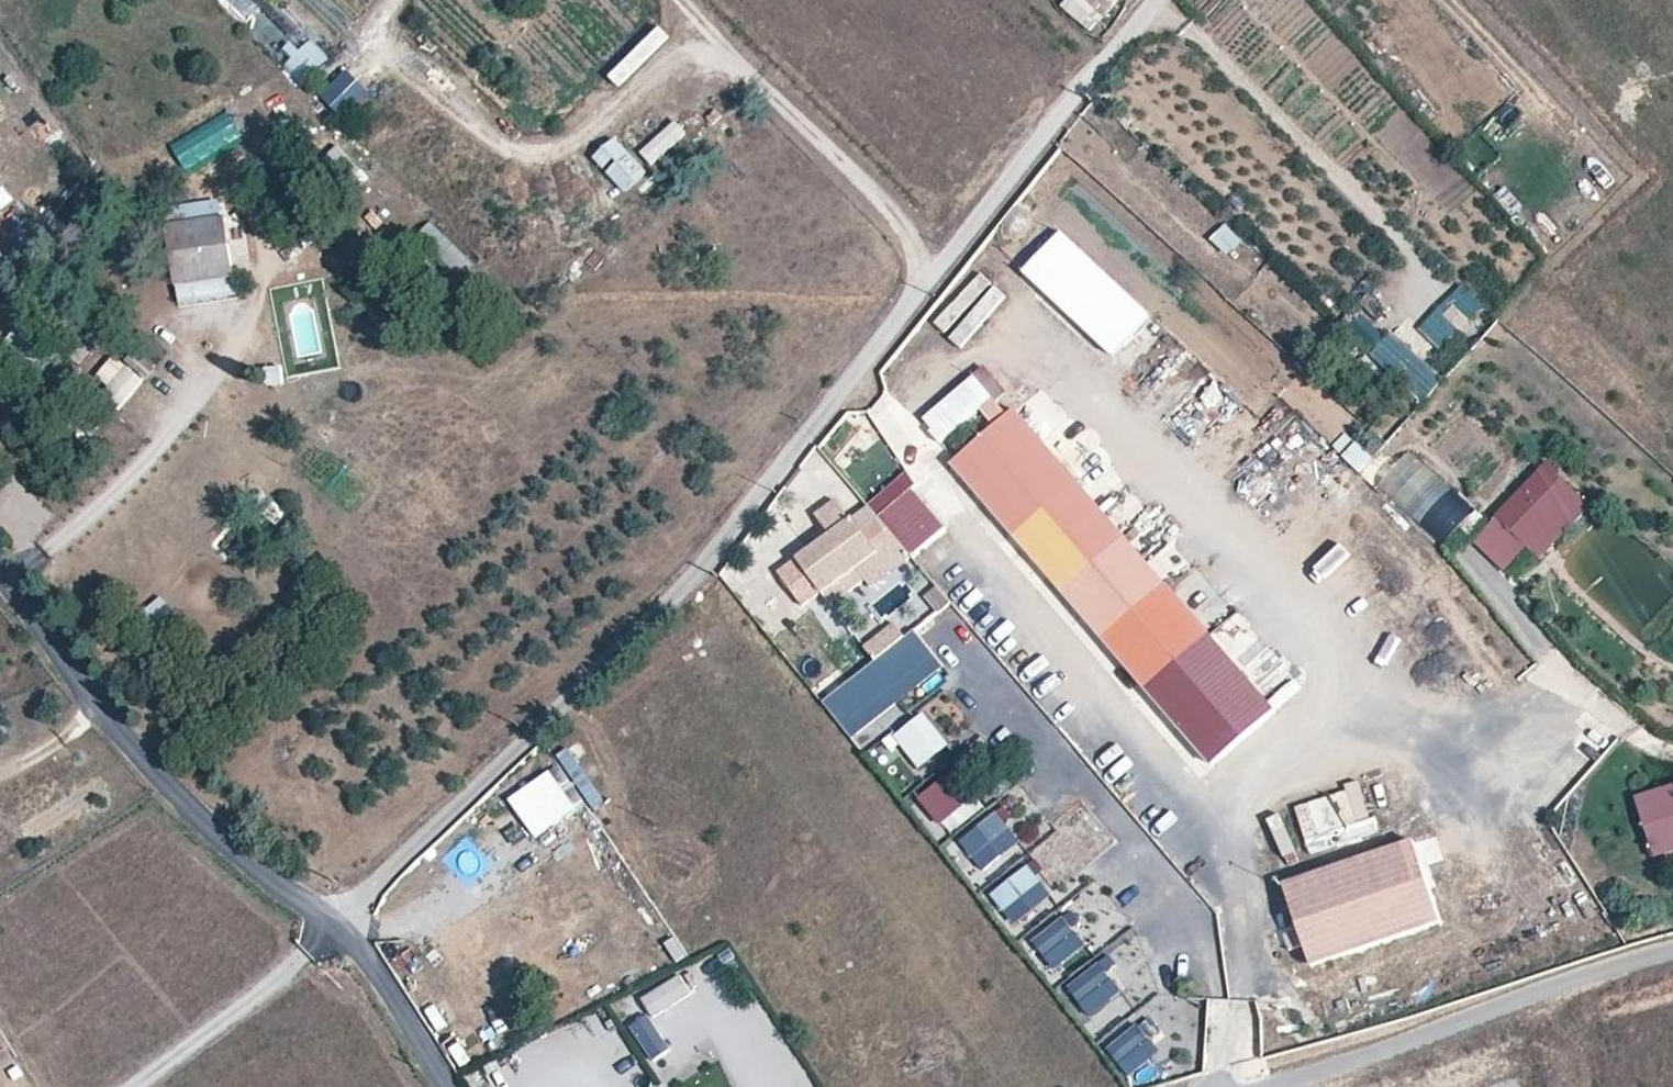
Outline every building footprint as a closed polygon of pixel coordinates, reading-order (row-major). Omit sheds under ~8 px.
[(300,86),(326,62),(270,0),(221,0),(300,86)] [(1122,0),(1067,0),(1062,6),(1092,33),(1122,0)] [(1218,0),(1188,0),(1206,15),(1218,0)] [(345,69),(319,97),(344,119),(369,91),(345,69)] [(230,112),(171,144),(188,174),(246,143),(230,112)] [(641,153),(653,166),(688,133),(675,120),(641,153)] [(1120,128),(1109,145),(1126,156),(1137,138),(1120,128)] [(615,136),(591,159),(628,198),(652,175),(615,136)] [(235,278),(227,218),(166,227),(178,287),(235,278)] [(1228,256),(1244,242),(1227,223),(1211,237),(1228,256)] [(412,248),(461,281),(476,258),(427,226),(412,248)] [(1172,332),(1061,232),(1048,245),(1089,281),(1077,294),(1148,358),(1172,332)] [(1361,313),(1348,329),(1373,350),(1386,334),(1361,313)] [(1405,357),(1434,330),(1422,316),(1395,342),(1393,344),(1405,357)] [(114,355),(93,379),(123,405),(144,381),(114,355)] [(268,386),(285,384),(284,366),(266,367),(268,386)] [(976,376),(925,420),(933,430),(931,431),(938,441),(992,394),(976,376)] [(1015,409),(952,463),(1148,691),(1211,637),(1015,409)] [(876,510),(897,491),(850,438),(828,457),(876,510)] [(1359,441),(1343,454),(1359,473),(1375,460),(1359,441)] [(1413,450),(1379,484),(1440,545),(1474,512),(1413,450)] [(1550,468),(1475,544),(1519,588),(1541,565),(1544,569),(1598,515),(1550,468)] [(825,530),(849,518),(838,497),(814,510),(825,530)] [(870,506),(796,559),(824,596),(858,571),(867,582),(872,589),(915,557),(870,506)] [(928,515),(907,522),(916,548),(937,541),(928,515)] [(156,625),(179,603),(216,642),(246,614),(197,563),(145,613),(156,625)] [(858,571),(824,596),(833,607),(867,582),(858,571)] [(940,585),(925,598),(938,614),(954,601),(940,585)] [(865,648),(876,662),(906,638),(895,624),(865,648)] [(813,686),(821,698),(838,686),(830,674),(813,686)] [(918,773),(951,744),(922,711),(889,739),(918,773)] [(921,801),(947,831),(988,794),(962,765),(921,801)] [(1294,808),(1312,855),(1378,829),(1360,783),(1294,808)] [(1637,797),(1655,859),(1672,853),(1672,786),(1637,797)] [(549,845),(586,819),(577,805),(559,817),(553,809),(534,823),(549,845)] [(960,836),(983,872),(1021,848),(999,812),(960,836)] [(1415,841),(1284,884),(1312,968),(1443,924),(1415,841)] [(988,896),(1013,928),(1053,896),(1027,864),(988,896)] [(1057,973),(1129,924),(1100,883),(1029,932),(1057,973)] [(1084,1015),(1125,992),(1107,959),(1066,982),(1084,1015)] [(681,975),(641,997),(652,1016),(692,994),(681,975)] [(729,1086),(816,1086),(777,1010),(736,1030),(712,982),(684,996),(729,1086)] [(651,1062),(671,1048),(647,1014),(627,1028),(651,1062)] [(1139,1016),(1102,1046),(1129,1078),(1166,1047),(1139,1016)] [(487,1065),(498,1086),(546,1086),(527,1046),(487,1065)]
